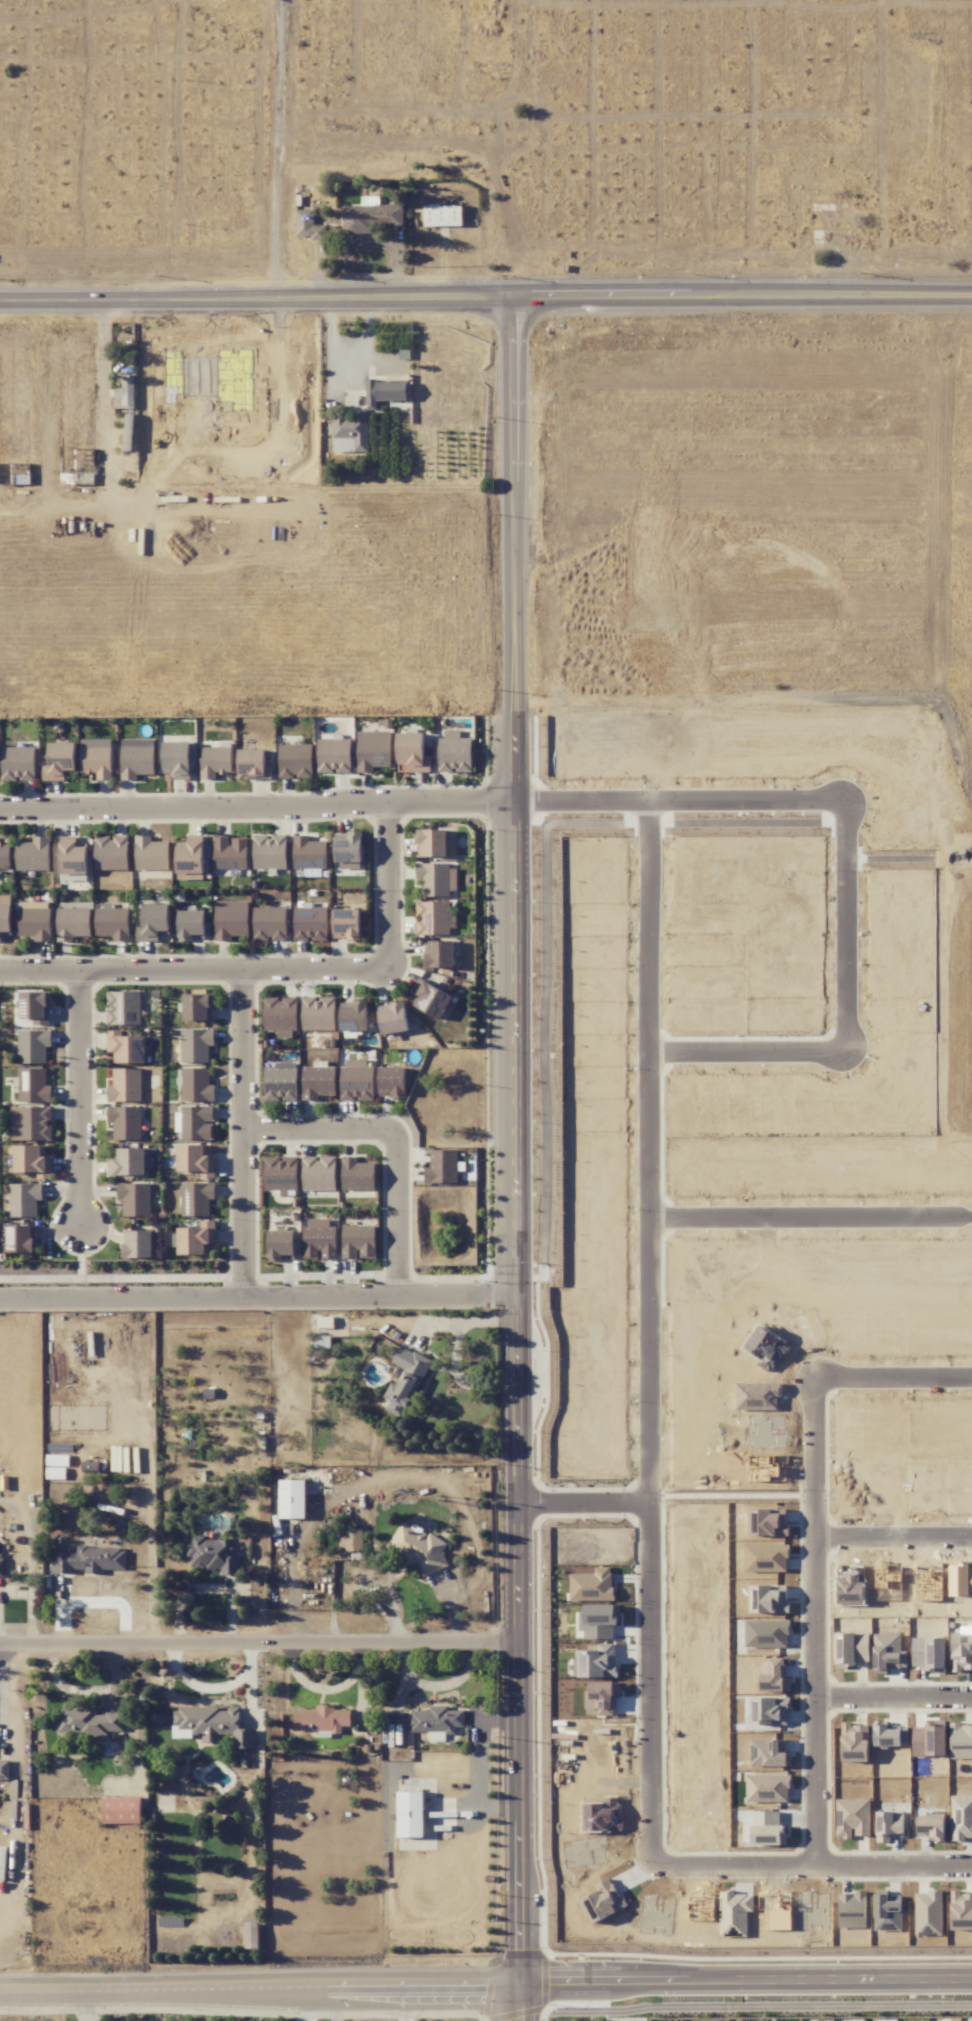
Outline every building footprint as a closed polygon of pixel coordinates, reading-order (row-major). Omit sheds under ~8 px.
[(342,206),(343,230),(403,229),(403,204),(379,204),(379,196),(361,196),(361,206),(342,206)] [(462,225),(462,205),(423,206),(424,226),(462,225)] [(407,400),(407,381),(376,382),(376,375),(366,375),(367,410),(377,410),(377,401),(407,400)] [(133,377),(122,377),(122,387),(114,387),(114,409),(134,408),(133,377)] [(368,452),(367,411),(350,411),(350,414),(331,415),(331,438),(355,438),(355,452),(368,452)] [(354,453),(354,438),(332,439),(332,453),(354,453)] [(471,773),(472,738),(460,738),(460,731),(444,730),(444,738),(439,738),(438,771),(471,773)] [(358,772),(374,772),(373,767),(391,766),(390,731),(357,732),(358,772)] [(408,772),(430,772),(430,756),(424,755),(424,733),(397,733),(396,764),(408,764),(408,772)] [(80,773),(96,773),(96,780),(111,780),(111,739),(81,739),(80,773)] [(154,739),(121,739),(121,780),(137,780),(137,774),(154,774),(154,739)] [(317,772),(351,773),(351,740),(318,739),(317,772)] [(64,781),(64,774),(75,774),(75,743),(49,742),(48,766),(42,766),(42,780),(64,781)] [(190,780),(190,743),(163,742),(163,773),(174,774),(174,780),(190,780)] [(312,745),(279,745),(279,778),(312,778),(312,745)] [(35,747),(1,746),(0,780),(34,781),(35,747)] [(231,773),(232,748),(201,747),(199,779),(220,780),(220,773),(231,773)] [(271,779),(271,764),(265,764),(265,749),(238,749),(238,774),(245,774),(245,780),(271,779)] [(455,829),(416,830),(416,857),(455,856),(455,829)] [(362,869),(362,833),(336,832),(336,869),(362,869)] [(253,868),(286,869),(287,835),(254,835),(253,868)] [(294,835),(293,867),(325,868),(326,840),(309,840),(309,835),(294,835)] [(33,842),(16,842),(15,870),(49,871),(50,837),(33,836),(33,842)] [(95,836),(94,869),(128,870),(128,836),(95,836)] [(152,842),(152,836),(135,836),(136,870),(170,869),(169,841),(152,842)] [(247,839),(230,839),(230,837),(213,837),(214,870),(247,869),(247,839)] [(60,874),(87,874),(87,847),(77,847),(77,841),(61,841),(60,874)] [(176,873),(203,873),(204,841),(176,841),(176,873)] [(10,867),(10,843),(0,843),(0,867),(10,867)] [(422,896),(457,895),(456,869),(449,870),(449,863),(415,864),(416,879),(421,879),(422,896)] [(247,901),(214,902),(215,941),(232,940),(232,936),(248,935),(247,901)] [(449,901),(415,902),(416,935),(449,934),(449,901)] [(50,902),(18,902),(18,936),(34,936),(34,941),(50,942),(50,902)] [(169,903),(142,904),(142,926),(136,926),(136,942),(158,941),(158,935),(169,935),(169,903)] [(328,903),(294,903),(293,941),(310,941),(310,940),(327,941),(328,903)] [(0,904),(0,942),(0,936),(11,935),(11,904),(0,904)] [(128,906),(104,907),(104,909),(95,909),(95,936),(111,936),(111,942),(128,941),(128,906)] [(286,941),(286,908),(253,907),(253,940),(286,941)] [(90,936),(90,908),(56,908),(57,942),(73,942),(73,936),(90,936)] [(360,909),(334,909),(333,939),(359,939),(360,909)] [(204,910),(177,911),(178,940),(205,939),(204,910)] [(453,968),(454,941),(424,940),(423,967),(453,968)] [(417,995),(412,1006),(441,1019),(452,994),(418,979),(411,993),(417,995)] [(49,991),(19,992),(20,1019),(32,1019),(32,1025),(50,1024),(49,991)] [(141,992),(107,991),(106,1007),(107,1007),(107,1024),(140,1025),(141,992)] [(213,994),(183,994),(183,1021),(213,1021),(213,994)] [(336,1030),(335,996),(301,997),(302,1031),(336,1030)] [(263,997),(263,1031),(276,1031),(276,1038),(295,1038),(296,997),(263,997)] [(367,1031),(367,1000),(353,1000),(353,1006),(340,1006),(340,1031),(367,1031)] [(408,1030),(403,1000),(389,1003),(390,1008),(377,1011),(382,1035),(408,1030)] [(181,1029),(180,1062),(208,1063),(209,1045),(214,1045),(214,1029),(181,1029)] [(51,1030),(18,1030),(18,1063),(46,1063),(45,1046),(51,1046),(51,1030)] [(144,1036),(122,1036),(122,1030),(107,1030),(107,1063),(145,1063),(144,1036)] [(367,1059),(346,1060),(346,1067),(340,1067),(341,1100),(358,1100),(358,1101),(374,1100),(374,1066),(367,1066),(367,1059)] [(335,1095),(335,1067),(327,1067),(327,1061),(313,1061),(313,1067),(302,1067),(302,1101),(324,1100),(324,1095),(335,1095)] [(297,1066),(264,1067),(264,1101),(297,1101),(297,1066)] [(406,1097),(405,1066),(378,1067),(379,1097),(406,1097)] [(179,1101),(214,1101),(215,1085),(209,1085),(209,1068),(181,1067),(181,1076),(180,1076),(179,1101)] [(46,1069),(18,1068),(18,1102),(51,1102),(51,1085),(46,1085),(46,1069)] [(108,1102),(141,1101),(141,1068),(113,1068),(113,1085),(108,1085),(108,1102)] [(11,1107),(12,1141),(52,1140),(52,1122),(52,1106),(11,1107)] [(113,1140),(141,1139),(141,1106),(108,1107),(108,1123),(113,1123),(113,1140)] [(213,1139),(213,1122),(215,1122),(214,1106),(181,1106),(182,1139),(213,1139)] [(52,1156),(45,1156),(45,1146),(15,1145),(14,1172),(37,1172),(37,1178),(52,1178),(52,1156)] [(177,1172),(200,1171),(200,1178),(215,1177),(215,1155),(209,1155),(209,1145),(177,1145),(177,1172)] [(145,1148),(117,1148),(117,1159),(108,1159),(108,1176),(145,1175),(145,1148)] [(430,1167),(424,1167),(425,1183),(458,1183),(457,1149),(430,1150),(430,1167)] [(263,1194),(297,1194),(297,1157),(264,1156),(263,1194)] [(335,1156),(302,1157),(303,1191),(336,1190),(335,1156)] [(375,1190),(376,1163),(358,1162),(358,1157),(342,1157),(341,1190),(375,1190)] [(42,1183),(9,1183),(9,1217),(37,1217),(37,1200),(43,1200),(42,1183)] [(150,1183),(117,1183),(117,1200),(122,1200),(123,1216),(151,1216),(150,1183)] [(215,1183),(181,1183),(181,1216),(210,1216),(210,1199),(215,1199),(215,1183)] [(336,1226),(329,1226),(329,1219),(303,1219),(304,1258),(320,1258),(320,1261),(336,1260),(336,1226)] [(200,1227),(178,1228),(178,1255),(209,1255),(209,1244),(216,1243),(215,1221),(200,1221),(200,1227)] [(37,1225),(7,1225),(6,1252),(37,1252),(37,1225)] [(375,1257),(375,1225),(342,1226),(342,1260),(357,1259),(357,1257),(375,1257)] [(122,1258),(152,1258),(152,1231),(122,1230),(122,1258)] [(268,1261),(295,1260),(295,1230),(267,1231),(268,1261)] [(333,1317),(317,1317),(317,1328),(333,1328),(333,1317)] [(431,1360),(400,1345),(391,1363),(404,1369),(396,1385),(390,1382),(383,1397),(390,1400),(385,1410),(403,1419),(431,1360)] [(279,1480),(279,1518),(306,1519),(306,1480),(279,1480)] [(449,1566),(443,1552),(448,1544),(430,1533),(424,1535),(402,1521),(386,1547),(388,1553),(408,1565),(411,1564),(419,1569),(422,1577),(449,1566)] [(362,1549),(362,1530),(339,1530),(339,1550),(362,1549)] [(239,1576),(239,1557),(232,1557),(233,1539),(192,1538),(192,1544),(187,1544),(187,1568),(220,1569),(220,1576),(239,1576)] [(53,1572),(85,1572),(85,1573),(103,1573),(103,1569),(125,1569),(125,1547),(77,1547),(77,1552),(53,1552),(53,1572)] [(594,1574),(570,1573),(570,1600),(612,1600),(613,1567),(595,1567),(594,1574)] [(581,1639),(613,1639),(613,1625),(619,1625),(619,1604),(581,1605),(581,1639)] [(789,1620),(746,1620),(745,1647),(788,1647),(789,1620)] [(952,1633),(952,1670),(971,1670),(971,1632),(952,1633)] [(901,1633),(874,1634),(874,1674),(888,1673),(888,1668),(907,1668),(907,1651),(901,1651),(901,1633)] [(946,1668),(946,1638),(913,1637),(912,1666),(927,1666),(927,1668),(946,1668)] [(784,1658),(768,1658),(768,1664),(760,1665),(761,1691),(791,1691),(791,1678),(785,1678),(784,1658)] [(585,1708),(597,1708),(597,1716),(615,1716),(615,1696),(621,1696),(621,1682),(590,1682),(590,1691),(585,1691),(585,1708)] [(751,1697),(751,1724),(787,1725),(788,1698),(751,1697)] [(465,1726),(464,1710),(448,1710),(448,1706),(408,1707),(409,1732),(428,1731),(428,1741),(445,1741),(445,1735),(455,1734),(455,1727),(465,1726)] [(294,1707),(294,1731),(318,1731),(318,1735),(342,1735),(342,1726),(351,1726),(351,1709),(335,1709),(335,1707),(294,1707)] [(123,1713),(96,1713),(96,1708),(63,1708),(63,1717),(58,1717),(58,1735),(94,1735),(94,1741),(108,1741),(108,1731),(123,1731),(123,1713)] [(173,1737),(202,1737),(202,1743),(220,1743),(220,1734),(233,1734),(233,1748),(255,1748),(255,1729),(240,1729),(240,1708),(173,1708),(173,1737)] [(946,1721),(926,1721),(926,1727),(913,1728),(914,1756),(947,1756),(946,1721)] [(868,1723),(844,1724),(844,1733),(844,1763),(869,1762),(868,1723)] [(971,1758),(971,1724),(950,1725),(951,1759),(971,1758)] [(909,1746),(908,1725),(874,1726),(874,1747),(909,1746)] [(751,1766),(788,1767),(788,1753),(782,1752),(782,1739),(752,1738),(751,1766)] [(0,1760),(0,1779),(9,1779),(9,1760),(0,1760)] [(746,1774),(746,1802),(789,1803),(789,1775),(746,1774)] [(424,1837),(424,1792),(397,1792),(397,1837),(424,1837)] [(951,1795),(951,1842),(967,1842),(967,1837),(971,1837),(971,1795),(951,1795)] [(141,1797),(102,1797),(102,1823),(141,1823),(141,1797)] [(870,1799),(837,1799),(837,1814),(837,1821),(839,1821),(839,1838),(853,1838),(853,1837),(869,1837),(870,1799)] [(779,1810),(750,1812),(751,1835),(770,1834),(770,1825),(779,1825),(779,1810)] [(876,1835),(905,1834),(904,1810),(875,1810),(876,1835)] [(916,1815),(916,1835),(931,1835),(931,1840),(945,1840),(945,1815),(916,1815)] [(960,1894),(960,1891),(951,1891),(951,1929),(971,1930),(971,1894),(960,1894)]
